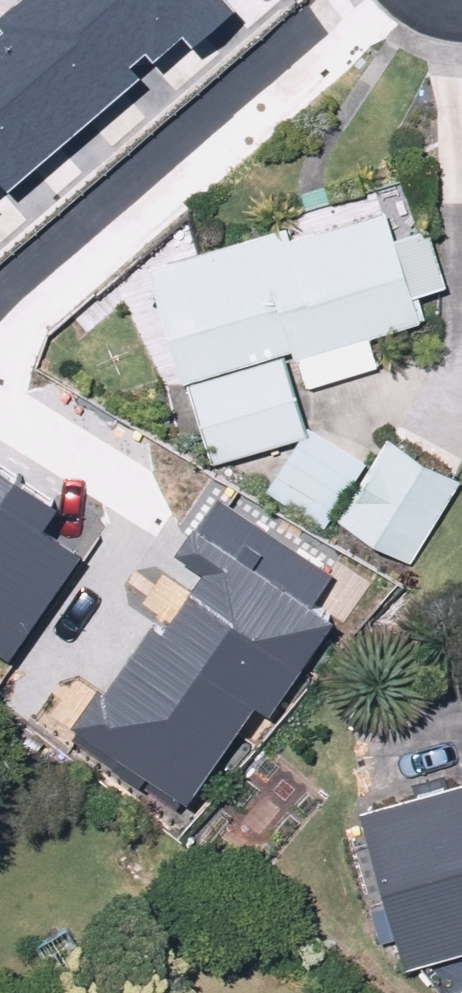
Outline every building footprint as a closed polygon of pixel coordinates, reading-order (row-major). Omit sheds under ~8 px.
[(191,0),(0,0),(0,186),(191,0)] [(403,196),(157,263),(190,385),(199,382),(218,458),(321,431),(308,385),(380,366),(372,338),(431,323),(421,288),(453,279),(437,217),(411,224),(403,196)] [(400,428),(345,518),(414,560),(461,483),(461,466),(400,428)] [(371,463),(321,431),(282,490),(333,522),(371,463)] [(10,630),(84,522),(42,494),(52,478),(0,442),(0,623),(10,630)] [(103,658),(76,700),(194,778),(253,689),(271,700),(338,598),(317,585),(327,570),(209,493),(186,528),(200,538),(115,666),(103,658)] [(418,961),(461,950),(461,775),(377,797),(418,961)]
